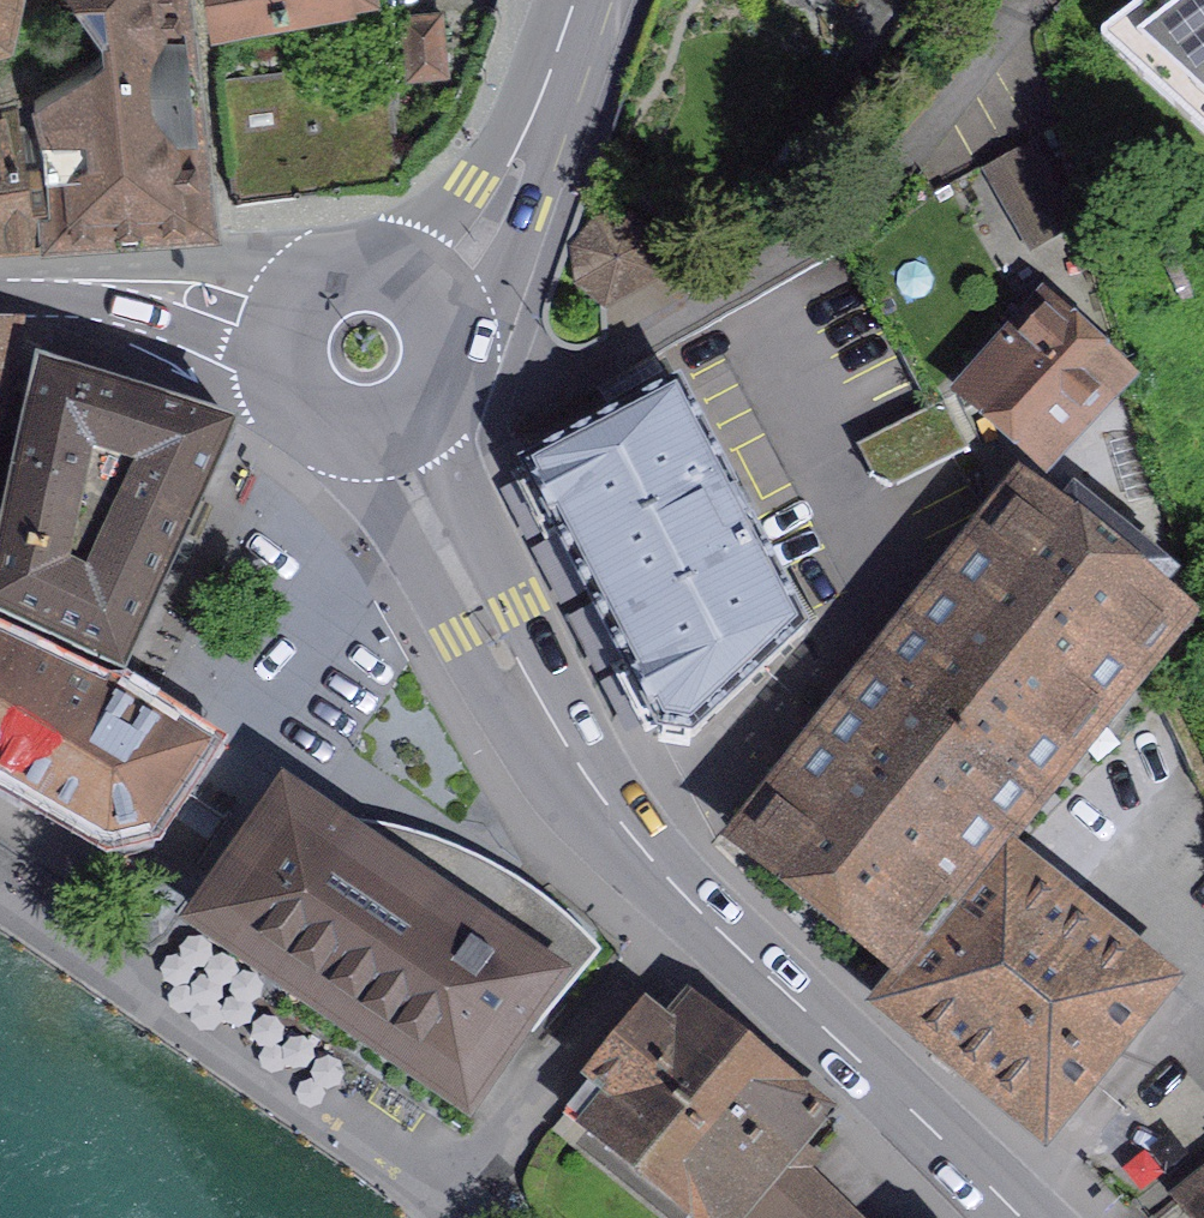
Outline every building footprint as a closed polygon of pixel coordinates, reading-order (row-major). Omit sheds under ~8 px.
[(5,21),(10,0),(0,0),(0,26),(5,21)] [(35,102),(45,140),(52,220),(208,210),(183,0),(81,0),(104,31),(107,51),(94,64),(94,66),(35,102)] [(221,14),(299,0),(219,0),(221,14)] [(1097,27),(1203,124),(1203,0),(1133,0),(1097,27)] [(440,13),(404,16),(409,75),(445,72),(440,13)] [(283,72),(221,78),(235,198),(291,192),(347,185),(404,179),(392,79),(285,91),(283,72)] [(0,113),(0,224),(52,220),(45,140),(35,102),(25,106),(0,113)] [(1036,140),(963,180),(1010,267),(1083,227),(1036,140)] [(1052,302),(970,411),(1071,487),(1153,377),(1052,302)] [(16,333),(0,333),(0,407),(16,333)] [(224,449),(235,427),(40,367),(0,549),(0,645),(112,695),(149,613),(187,531),(224,449)] [(528,462),(524,467),(659,731),(694,736),(805,630),(679,386),(528,462)] [(891,675),(1031,783),(1169,612),(1151,598),(1170,575),(1101,520),(1083,543),(1030,501),(891,675)] [(0,645),(0,771),(109,833),(146,824),(194,747),(112,695),(0,645)] [(1031,783),(891,675),(754,846),(894,957),(1031,783)] [(285,798),(201,921),(466,1102),(524,1018),(531,1023),(588,952),(516,890),(439,851),(410,881),(285,798)] [(983,884),(885,1004),(1017,1112),(1018,1110),(1046,1133),(1144,1012),(983,884)] [(692,1002),(670,1028),(645,1009),(590,1075),(568,1109),(700,1217),(735,1217),(740,1213),(745,1217),(852,1217),(804,1170),(817,1157),(799,1141),(824,1111),(692,1002)]
